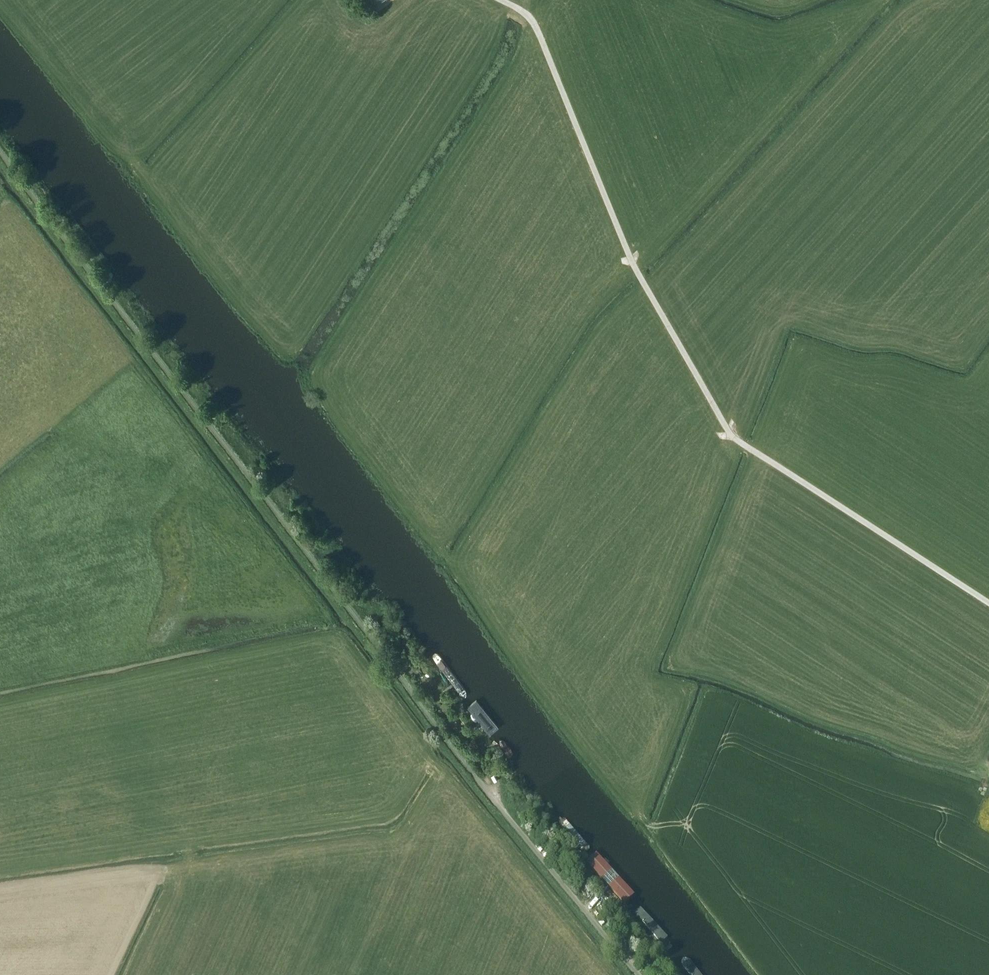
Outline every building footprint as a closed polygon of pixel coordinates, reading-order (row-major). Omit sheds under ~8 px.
[(372,9),(384,0),(365,0),(372,9)] [(436,655),(429,660),(460,701),(467,696),(436,655)] [(498,754),(507,747),(477,707),(468,714),(498,754)] [(458,723),(452,715),(446,720),(452,728),(458,723)] [(564,817),(554,825),(579,858),(589,850),(564,817)] [(569,863),(565,857),(557,863),(561,869),(569,863)] [(631,899),(608,870),(599,878),(622,906),(631,899)] [(663,953),(671,946),(641,914),(633,921),(663,953)] [(688,974),(700,974),(686,958),(679,965),(688,974)]
